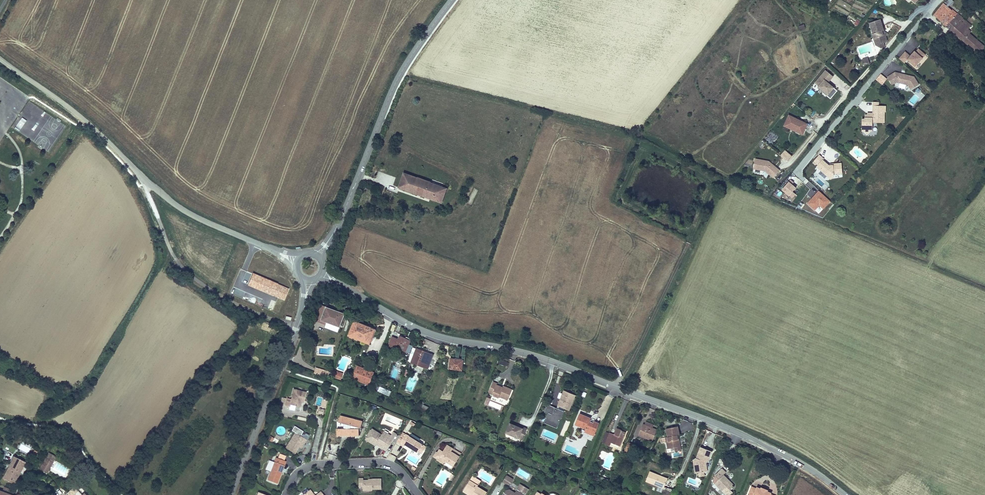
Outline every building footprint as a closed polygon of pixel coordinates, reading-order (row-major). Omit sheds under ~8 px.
[(943,3),(933,15),(943,23),(952,10),(948,6),(946,5),(943,3)] [(943,24),(951,31),(963,18),(958,13),(953,9),(952,10),(943,23),(943,24)] [(963,18),(951,31),(970,47),(977,39),(970,33),(972,31),(969,29),(972,26),(966,20),(965,20),(963,19),(963,18)] [(886,37),(888,33),(885,31),(881,19),(869,23),(872,33),(872,34),(873,38),(873,39),(875,45),(881,48),(885,47),(884,43),(887,42),(888,40),(886,37)] [(970,47),(979,55),(984,48),(984,46),(977,39),(970,47)] [(907,60),(915,67),(926,55),(918,48),(915,52),(914,51),(910,56),(905,51),(899,58),(904,63),(907,60)] [(870,65),(868,57),(862,59),(864,67),(870,65)] [(834,87),(829,83),(834,77),(825,70),(814,83),(818,86),(817,87),(827,95),(826,96),(831,99),(838,91),(835,89),(833,87),(834,87)] [(919,84),(914,76),(895,72),(887,77),(892,85),(897,83),(908,85),(911,90),(919,84)] [(836,75),(830,81),(841,90),(847,84),(836,75)] [(874,106),(879,106),(879,102),(872,102),(872,113),(867,112),(867,114),(865,114),(865,117),(872,117),(873,115),(874,115),(874,106)] [(864,132),(870,132),(873,132),(873,123),(885,123),(885,112),(886,112),(886,106),(879,106),(874,106),(874,115),(873,115),(872,117),(865,117),(865,118),(862,118),(862,132),(864,132)] [(803,135),(808,123),(789,114),(783,126),(790,129),(792,127),(796,129),(796,132),(803,135)] [(20,131),(26,119),(21,117),(15,129),(20,131)] [(785,150),(780,156),(787,161),(792,156),(785,150)] [(814,161),(818,165),(822,159),(823,160),(824,159),(819,154),(814,161)] [(780,170),(769,161),(755,158),(753,169),(765,171),(773,178),(780,170)] [(822,159),(818,165),(816,167),(821,171),(825,175),(828,177),(834,175),(834,174),(843,174),(842,162),(832,163),(832,165),(829,165),(823,160),(822,159)] [(413,193),(418,177),(404,172),(398,188),(413,193)] [(418,177),(413,193),(443,204),(448,188),(432,182),(418,177)] [(794,182),(791,180),(782,190),(789,196),(793,198),(796,194),(793,192),(796,188),(792,184),(794,182)] [(807,180),(804,182),(811,190),(813,188),(807,180)] [(823,209),(830,201),(818,191),(807,204),(815,211),(819,206),(823,209)] [(319,307),(315,320),(338,327),(342,313),(319,307)] [(338,327),(315,320),(314,324),(323,326),(322,328),(337,332),(338,327)] [(354,322),(349,336),(368,344),(374,330),(354,322)] [(407,350),(411,340),(400,336),(399,339),(393,337),(389,349),(397,352),(398,347),(407,350)] [(432,356),(428,354),(429,352),(417,347),(413,358),(424,363),(422,367),(427,369),(432,356)] [(424,363),(413,358),(411,362),(422,367),(424,363)] [(461,362),(450,361),(449,371),(461,371),(461,362)] [(369,386),(374,374),(357,368),(354,380),(369,386)] [(493,383),(489,394),(493,395),(492,397),(499,399),(499,398),(507,402),(512,391),(504,387),(503,389),(496,386),(497,385),(493,383)] [(295,408),(294,410),(298,411),(300,406),(300,404),(302,405),(305,392),(294,390),(291,399),(288,398),(286,406),(290,407),(295,408)] [(564,392),(559,405),(570,409),(575,396),(564,392)] [(545,412),(549,413),(545,423),(558,428),(565,411),(548,405),(545,412)] [(339,415),(338,422),(342,423),(343,428),(336,428),(336,434),(359,434),(359,427),(360,427),(362,421),(355,419),(351,420),(350,418),(339,415)] [(575,425),(585,429),(584,431),(594,435),(598,424),(588,420),(589,418),(579,415),(575,425)] [(524,436),(528,427),(524,426),(523,427),(517,425),(511,422),(507,432),(520,437),(520,435),(524,436)] [(651,426),(644,424),(642,423),(638,433),(652,439),(656,428),(651,426)] [(679,438),(679,435),(681,434),(679,426),(667,428),(669,436),(667,437),(667,441),(670,441),(671,448),(675,447),(676,451),(682,450),(680,438),(679,438)] [(610,431),(605,443),(610,445),(611,441),(620,444),(625,430),(616,427),(614,433),(610,431)] [(384,445),(382,446),(386,449),(396,433),(392,431),(389,434),(382,430),(381,433),(371,428),(365,437),(374,443),(376,442),(377,440),(384,445)] [(301,442),(304,443),(306,439),(295,432),(286,448),(295,453),(298,447),(301,442)] [(417,450),(421,444),(405,434),(400,442),(403,444),(404,443),(417,451),(417,450)] [(632,442),(628,440),(624,449),(629,451),(632,442)] [(437,459),(442,462),(443,460),(448,460),(454,464),(459,456),(451,451),(453,447),(447,444),(444,448),(447,450),(446,452),(443,450),(440,448),(438,451),(437,450),(434,455),(438,457),(437,459)] [(451,451),(459,456),(461,453),(453,447),(451,451)] [(706,465),(705,462),(706,460),(708,461),(711,451),(701,447),(695,460),(698,473),(707,471),(706,465)] [(53,463),(56,458),(49,454),(46,459),(53,463)] [(25,462),(15,456),(3,478),(14,483),(25,462)] [(276,458),(267,480),(275,484),(285,462),(276,458)] [(47,474),(53,463),(46,459),(40,470),(47,474)] [(665,487),(668,477),(650,470),(647,480),(665,487)] [(725,494),(729,490),(731,488),(732,488),(734,487),(733,486),(732,486),(728,482),(729,481),(723,475),(725,473),(722,470),(715,475),(719,479),(714,483),(725,494)] [(476,483),(479,479),(471,474),(468,478),(476,483)] [(502,479),(509,484),(513,478),(506,474),(502,479)] [(370,479),(366,479),(362,479),(362,477),(357,477),(357,485),(362,485),(362,488),(371,488),(380,488),(380,477),(371,477),(370,479)] [(462,487),(471,493),(470,494),(483,494),(486,491),(475,484),(476,483),(468,478),(462,487)] [(528,485),(520,481),(513,492),(508,489),(505,489),(501,494),(522,494),(528,485)] [(75,484),(69,490),(73,494),(77,494),(75,493),(79,489),(75,484)] [(767,491),(760,489),(756,487),(755,488),(750,487),(747,494),(770,494),(771,493),(767,491)]
